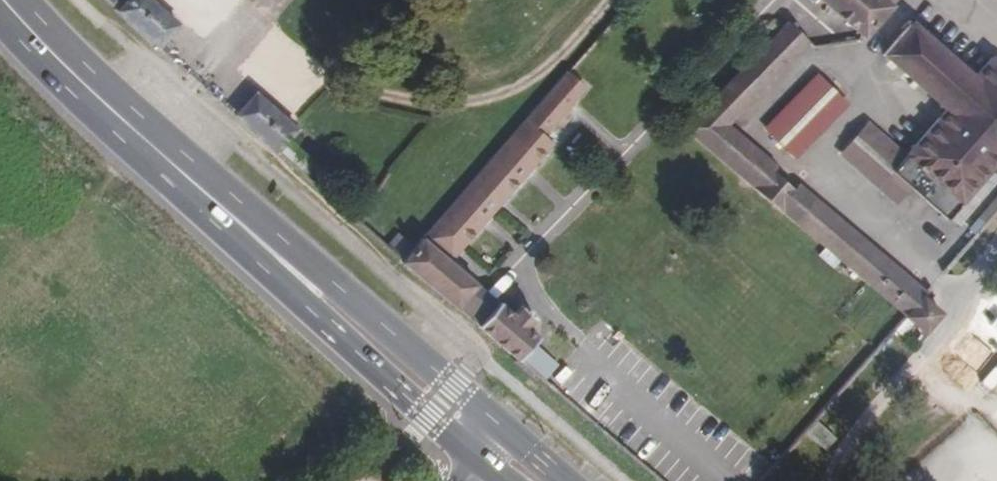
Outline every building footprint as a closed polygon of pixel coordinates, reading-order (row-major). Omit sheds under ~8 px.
[(114,9),(152,41),(172,19),(151,0),(109,0),(119,9),(114,9)] [(892,5),(886,0),(821,0),(865,38),(892,5)] [(684,128),(907,316),(914,322),(925,331),(941,313),(793,189),(780,205),(759,188),(773,171),(718,125),(805,39),(804,38),(788,21),(684,128)] [(912,23),(884,55),(946,110),(907,155),(892,171),(913,189),(947,220),(996,163),(996,62),(992,58),(975,77),(912,23)] [(402,262),(459,310),(466,300),(465,300),(477,285),(451,262),(554,143),(544,135),(585,87),(567,72),(565,74),(414,248),(404,260),(402,262)] [(796,160),(848,105),(816,74),(763,129),(796,160)] [(236,116),(243,122),(263,99),(256,93),(236,116)] [(263,99),(243,122),(277,152),(278,150),(310,177),(319,166),(294,144),(300,137),(301,133),(297,129),(263,99)] [(892,171),(907,155),(869,121),(839,154),(898,206),(913,189),(892,171)] [(793,189),(773,171),(759,188),(780,205),(793,189)] [(389,246),(404,260),(414,248),(399,234),(389,246)] [(996,345),(996,299),(975,329),(996,345)] [(483,315),(473,322),(519,360),(520,359),(533,344),(539,338),(527,327),(535,318),(521,306),(514,315),(499,301),(485,317),(483,315)] [(901,335),(914,322),(907,316),(895,330),(901,335)] [(533,344),(520,359),(544,379),(556,365),(533,344)] [(953,360),(945,370),(970,391),(979,380),(953,360)]
